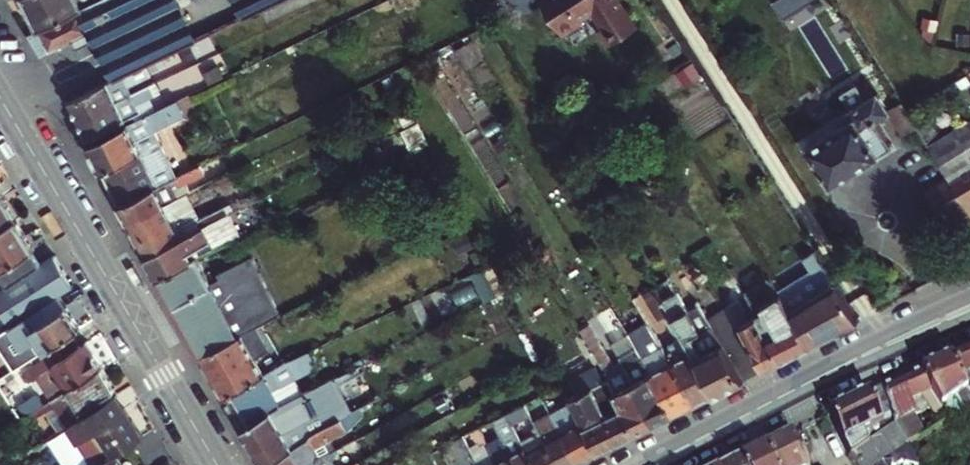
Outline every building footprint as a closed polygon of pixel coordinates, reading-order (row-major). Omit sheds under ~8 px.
[(84,0),(27,0),(41,26),(86,4),(84,0)] [(76,48),(97,38),(115,74),(151,57),(196,36),(179,0),(95,0),(86,4),(41,26),(29,32),(41,52),(70,37),(76,48)] [(245,13),(273,0),(239,0),(245,13)] [(566,37),(583,26),(582,24),(597,17),(605,28),(599,31),(609,47),(640,26),(623,0),(541,0),(566,37)] [(128,80),(156,67),(151,57),(115,74),(69,96),(80,117),(133,92),(128,80)] [(156,67),(128,80),(133,92),(153,83),(161,79),(156,67)] [(832,182),(882,152),(860,115),(866,111),(861,103),(869,98),(859,82),(834,98),(848,121),(810,144),(832,182)] [(133,92),(80,117),(89,136),(143,111),(138,102),(158,93),(153,83),(133,92)] [(196,107),(190,93),(91,141),(120,200),(180,172),(159,126),(196,107)] [(909,108),(904,99),(890,106),(906,132),(919,124),(909,108)] [(940,137),(928,119),(919,124),(931,142),(940,137)] [(955,181),(965,198),(969,206),(969,119),(940,137),(931,142),(955,181)] [(129,218),(189,190),(192,189),(187,179),(205,170),(201,162),(180,172),(120,200),(129,218)] [(236,168),(215,178),(220,188),(240,178),(236,168)] [(965,198),(955,181),(939,191),(949,208),(965,198)] [(18,216),(0,188),(0,228),(18,216)] [(197,206),(189,190),(129,218),(138,234),(197,206)] [(147,251),(232,210),(228,203),(202,215),(197,206),(138,234),(147,251)] [(147,251),(159,273),(199,254),(244,233),(232,210),(147,251)] [(37,245),(18,216),(0,228),(0,262),(4,268),(35,247),(37,245)] [(832,332),(859,319),(805,232),(790,242),(799,255),(768,274),(811,343),(832,332)] [(8,282),(42,260),(35,247),(4,268),(0,270),(8,282)] [(57,290),(72,281),(55,251),(42,260),(8,282),(0,288),(0,301),(12,321),(57,290)] [(199,254),(159,273),(177,307),(258,268),(252,255),(210,275),(199,254)] [(784,356),(811,343),(768,274),(764,268),(759,260),(749,266),(761,288),(755,291),(778,327),(769,332),(784,356)] [(488,265),(467,275),(479,301),(508,286),(496,265),(489,268),(488,265)] [(280,315),(258,268),(177,307),(201,352),(268,321),(280,315)] [(670,274),(653,285),(665,304),(718,390),(747,376),(724,340),(714,346),(670,274)] [(735,283),(723,290),(745,326),(766,366),(784,356),(769,332),(755,310),(752,312),(735,283)] [(676,356),(669,359),(695,402),(718,390),(665,304),(653,285),(642,291),(658,317),(663,314),(678,338),(669,344),(676,356)] [(67,305),(57,290),(12,321),(0,329),(0,348),(1,349),(67,305)] [(701,303),(724,340),(747,376),(766,366),(745,326),(723,290),(701,303)] [(12,321),(0,301),(0,329),(12,321)] [(81,326),(67,305),(1,349),(14,370),(18,368),(71,333),(81,326)] [(224,394),(299,355),(286,329),(275,334),(268,321),(201,352),(224,394)] [(576,332),(602,376),(635,432),(642,429),(654,422),(617,360),(609,347),(594,323),(576,332)] [(647,323),(627,336),(635,350),(639,357),(660,345),(647,323)] [(36,380),(50,400),(104,365),(89,342),(80,346),(71,333),(18,368),(28,384),(36,380)] [(609,347),(617,360),(635,350),(627,336),(609,347)] [(660,345),(639,357),(673,413),(695,402),(669,359),(660,345)] [(311,349),(299,355),(224,394),(242,423),(268,408),(304,390),(295,372),(317,361),(311,349)] [(673,413),(639,357),(635,350),(617,360),(654,422),(673,413)] [(966,384),(969,382),(969,356),(955,361),(966,384)] [(955,361),(926,372),(940,402),(958,425),(964,431),(969,427),(969,423),(966,416),(969,414),(969,393),(966,384),(955,361)] [(118,387),(104,365),(50,400),(54,406),(59,403),(70,419),(118,387)] [(926,372),(887,390),(903,421),(901,422),(917,449),(935,438),(923,419),(927,416),(919,403),(928,398),(951,429),(958,425),(940,402),(926,372)] [(266,461),(325,424),(343,415),(355,408),(338,373),(304,390),(268,408),(242,423),(256,446),(266,461)] [(563,386),(574,406),(598,450),(635,432),(602,376),(588,383),(587,389),(582,392),(575,380),(563,386)] [(832,418),(862,464),(892,464),(891,464),(917,449),(901,422),(903,421),(887,390),(832,418)] [(100,462),(119,450),(146,431),(120,391),(73,421),(84,437),(100,462)] [(598,450),(574,406),(554,417),(562,431),(577,461),(598,450)] [(503,436),(518,464),(537,464),(528,449),(509,412),(494,420),(503,436)] [(538,414),(534,416),(532,417),(539,431),(545,428),(538,414)] [(325,424),(266,461),(269,464),(301,464),(313,457),(316,456),(334,446),(341,443),(338,437),(352,430),(343,415),(325,424)] [(528,449),(537,464),(560,464),(547,439),(550,438),(545,428),(539,431),(544,441),(528,449)] [(577,461),(562,431),(550,438),(547,439),(560,464),(570,464),(577,461)] [(473,447),(466,434),(456,439),(468,462),(462,464),(482,464),(473,447)] [(488,444),(500,464),(518,464),(503,436),(488,444)] [(770,449),(779,464),(815,464),(797,436),(770,449)] [(488,444),(488,442),(481,445),(480,443),(473,447),(482,464),(500,464),(488,444)] [(316,456),(321,464),(345,464),(334,446),(316,456)] [(743,462),(745,464),(779,464),(770,449),(743,462)] [(119,450),(100,462),(96,464),(128,464),(119,450)] [(432,451),(424,455),(421,456),(424,462),(425,464),(439,464),(432,451)] [(316,456),(313,457),(301,464),(321,464),(316,456)]
